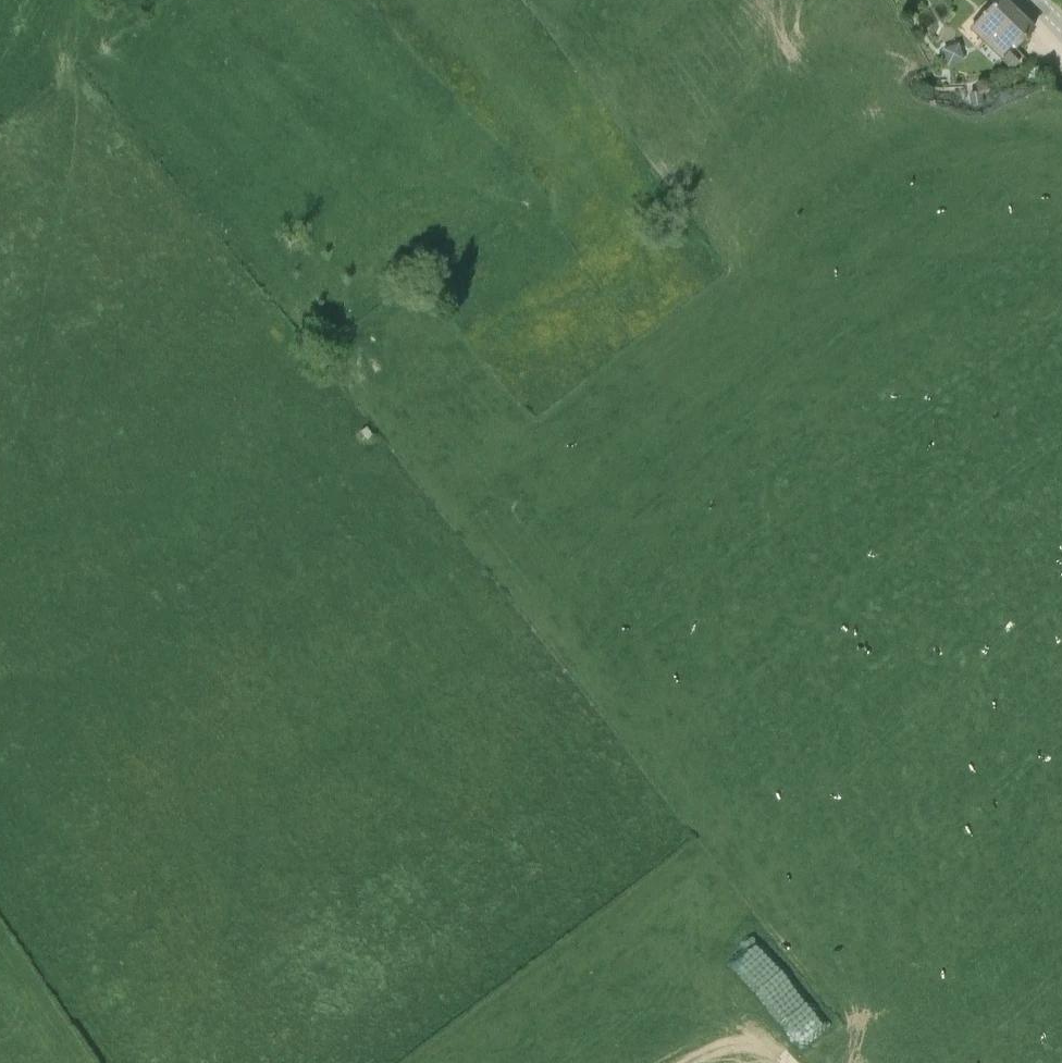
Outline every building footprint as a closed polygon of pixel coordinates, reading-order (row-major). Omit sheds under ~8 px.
[(1000,2),(969,33),(1009,73),(1018,65),(1006,53),(1010,49),(1012,51),(1031,32),(1000,2)] [(957,46),(940,52),(946,68),(963,63),(957,46)]
